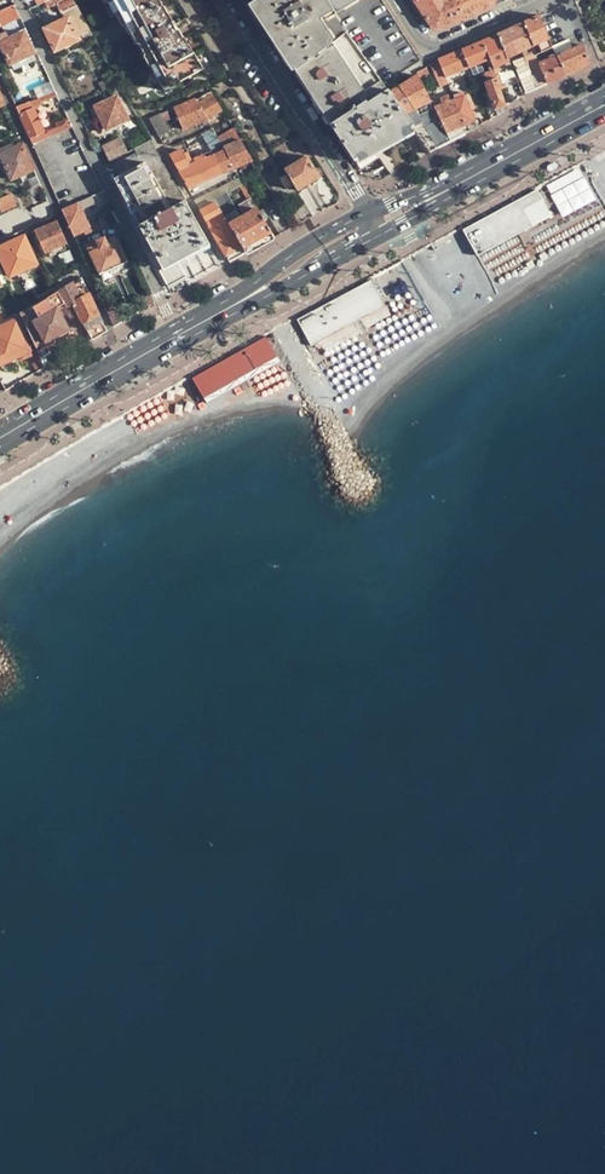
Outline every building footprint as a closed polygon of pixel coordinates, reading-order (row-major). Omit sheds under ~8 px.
[(74,0),(48,0),(44,2),(48,10),(57,5),(63,19),(45,29),(55,51),(80,39),(78,34),(90,29),(74,0)] [(137,44),(138,44),(144,56),(143,56),(149,67),(150,66),(158,82),(159,81),(164,91),(203,70),(199,61),(198,62),(188,44),(187,45),(183,37),(182,37),(172,21),(167,12),(166,13),(163,5),(162,6),(159,0),(113,0),(137,44)] [(293,69),(329,46),(332,45),(317,21),(351,0),(264,0),(253,7),(293,69)] [(415,3),(417,6),(431,27),(435,30),(439,29),(445,27),(491,7),(493,3),(493,0),(420,0),(415,3)] [(0,11),(0,27),(20,17),(14,5),(0,11)] [(531,46),(534,53),(537,60),(545,56),(554,52),(539,16),(522,23),(531,46)] [(531,46),(522,23),(497,34),(507,58),(531,46)] [(96,40),(90,29),(78,34),(80,39),(83,46),(96,40)] [(30,55),(33,54),(23,33),(9,39),(5,32),(0,34),(0,42),(10,64),(30,55)] [(509,62),(507,58),(497,34),(482,41),(489,57),(493,68),(509,62)] [(579,40),(555,51),(565,75),(589,65),(579,40)] [(485,82),(497,79),(493,68),(489,57),(482,41),(461,50),(468,68),(486,60),(488,68),(490,72),(488,73),(483,75),(485,82)] [(329,46),(293,69),(354,162),(356,160),(372,149),(390,138),(392,140),(412,127),(389,92),(383,82),(365,94),(347,67),(344,69),(329,46)] [(468,68),(461,50),(452,54),(438,60),(439,61),(444,76),(445,78),(468,68)] [(555,51),(554,52),(545,56),(556,79),(565,75),(555,51)] [(537,83),(545,80),(537,60),(534,53),(526,56),(537,83)] [(34,62),(30,55),(10,64),(14,71),(22,68),(25,76),(32,73),(28,65),(34,62)] [(556,79),(545,56),(537,60),(545,80),(547,84),(556,79)] [(448,84),(445,78),(444,76),(439,61),(430,65),(440,87),(448,84)] [(430,76),(426,67),(425,68),(416,72),(418,75),(420,80),(430,76)] [(102,91),(105,90),(119,83),(115,74),(99,82),(102,91)] [(399,86),(414,109),(422,105),(427,103),(430,101),(420,80),(418,75),(407,82),(399,86)] [(568,81),(565,75),(556,79),(547,84),(550,91),(568,81)] [(506,105),(497,79),(485,82),(495,109),(506,105)] [(123,90),(119,83),(105,90),(109,97),(123,90)] [(412,127),(430,152),(437,147),(419,116),(414,109),(399,86),(389,92),(412,127)] [(212,94),(210,91),(195,100),(197,104),(212,94)] [(462,93),(453,96),(455,99),(469,132),(471,130),(476,127),(469,109),(464,96),(462,93)] [(222,111),(212,94),(197,104),(206,120),(222,111)] [(469,95),(464,96),(469,109),(475,106),(469,95)] [(117,96),(94,107),(105,131),(129,119),(117,96)] [(442,104),(433,108),(449,141),(465,133),(469,132),(455,99),(449,101),(447,96),(440,99),(442,104)] [(206,120),(197,104),(195,100),(194,98),(173,107),(183,130),(206,120)] [(425,113),(419,116),(437,147),(447,143),(449,141),(433,108),(430,101),(427,103),(430,110),(425,113)] [(28,102),(15,107),(29,136),(32,144),(44,138),(42,133),(45,132),(34,107),(31,108),(28,102)] [(422,105),(425,113),(430,110),(427,103),(422,105)] [(101,133),(105,131),(94,107),(89,109),(101,133)] [(170,119),(166,110),(159,113),(164,122),(170,119)] [(149,118),(159,136),(168,132),(164,122),(159,113),(149,118)] [(234,169),(216,138),(211,128),(200,133),(213,154),(188,164),(181,149),(169,155),(188,188),(234,169)] [(224,133),(216,138),(234,169),(239,177),(240,179),(258,171),(239,139),(229,143),(224,133)] [(102,145),(109,161),(128,152),(121,136),(102,145)] [(292,144),(285,153),(292,158),(299,149),(292,144)] [(23,145),(0,155),(11,179),(34,170),(23,145)] [(376,156),(372,149),(356,160),(360,167),(376,156)] [(284,170),(285,172),(297,191),(319,178),(307,157),(284,170)] [(139,232),(186,207),(163,162),(115,187),(139,232)] [(228,195),(244,186),(240,179),(239,177),(199,199),(200,210),(215,201),(227,194),(228,195)] [(464,229),(478,256),(552,217),(538,190),(464,229)] [(0,198),(0,210),(1,213),(17,205),(12,193),(0,198)] [(215,201),(223,216),(235,209),(228,195),(227,194),(215,201)] [(91,196),(61,209),(73,236),(88,229),(91,228),(83,210),(95,205),(91,196)] [(245,254),(274,238),(252,200),(239,207),(244,216),(228,225),(245,254)] [(245,254),(228,225),(223,216),(215,201),(200,210),(229,262),(245,254)] [(139,232),(161,273),(182,262),(208,248),(186,207),(139,232)] [(32,225),(37,223),(47,218),(43,210),(28,217),(32,225)] [(47,218),(37,223),(39,229),(35,231),(44,253),(67,243),(57,221),(49,224),(47,218)] [(73,236),(76,241),(91,234),(88,229),(73,236)] [(9,277),(37,263),(24,236),(0,247),(0,257),(9,277)] [(86,244),(100,275),(129,261),(118,240),(112,242),(111,239),(106,241),(104,236),(86,244)] [(89,292),(82,277),(30,309),(48,346),(55,361),(79,348),(57,306),(63,303),(66,307),(72,304),(75,299),(88,292),(89,292)] [(75,299),(72,304),(92,340),(106,332),(89,292),(88,292),(75,299)] [(143,298),(148,307),(155,304),(150,294),(143,298)] [(295,321),(309,346),(351,323),(338,298),(295,321)] [(107,311),(114,326),(115,326),(124,321),(117,306),(107,311)] [(48,346),(30,309),(21,314),(38,351),(48,346)] [(3,364),(30,351),(16,320),(0,328),(0,358),(3,364)] [(221,364),(232,384),(280,356),(269,337),(221,364)] [(38,371),(46,367),(38,353),(31,357),(38,371)]
